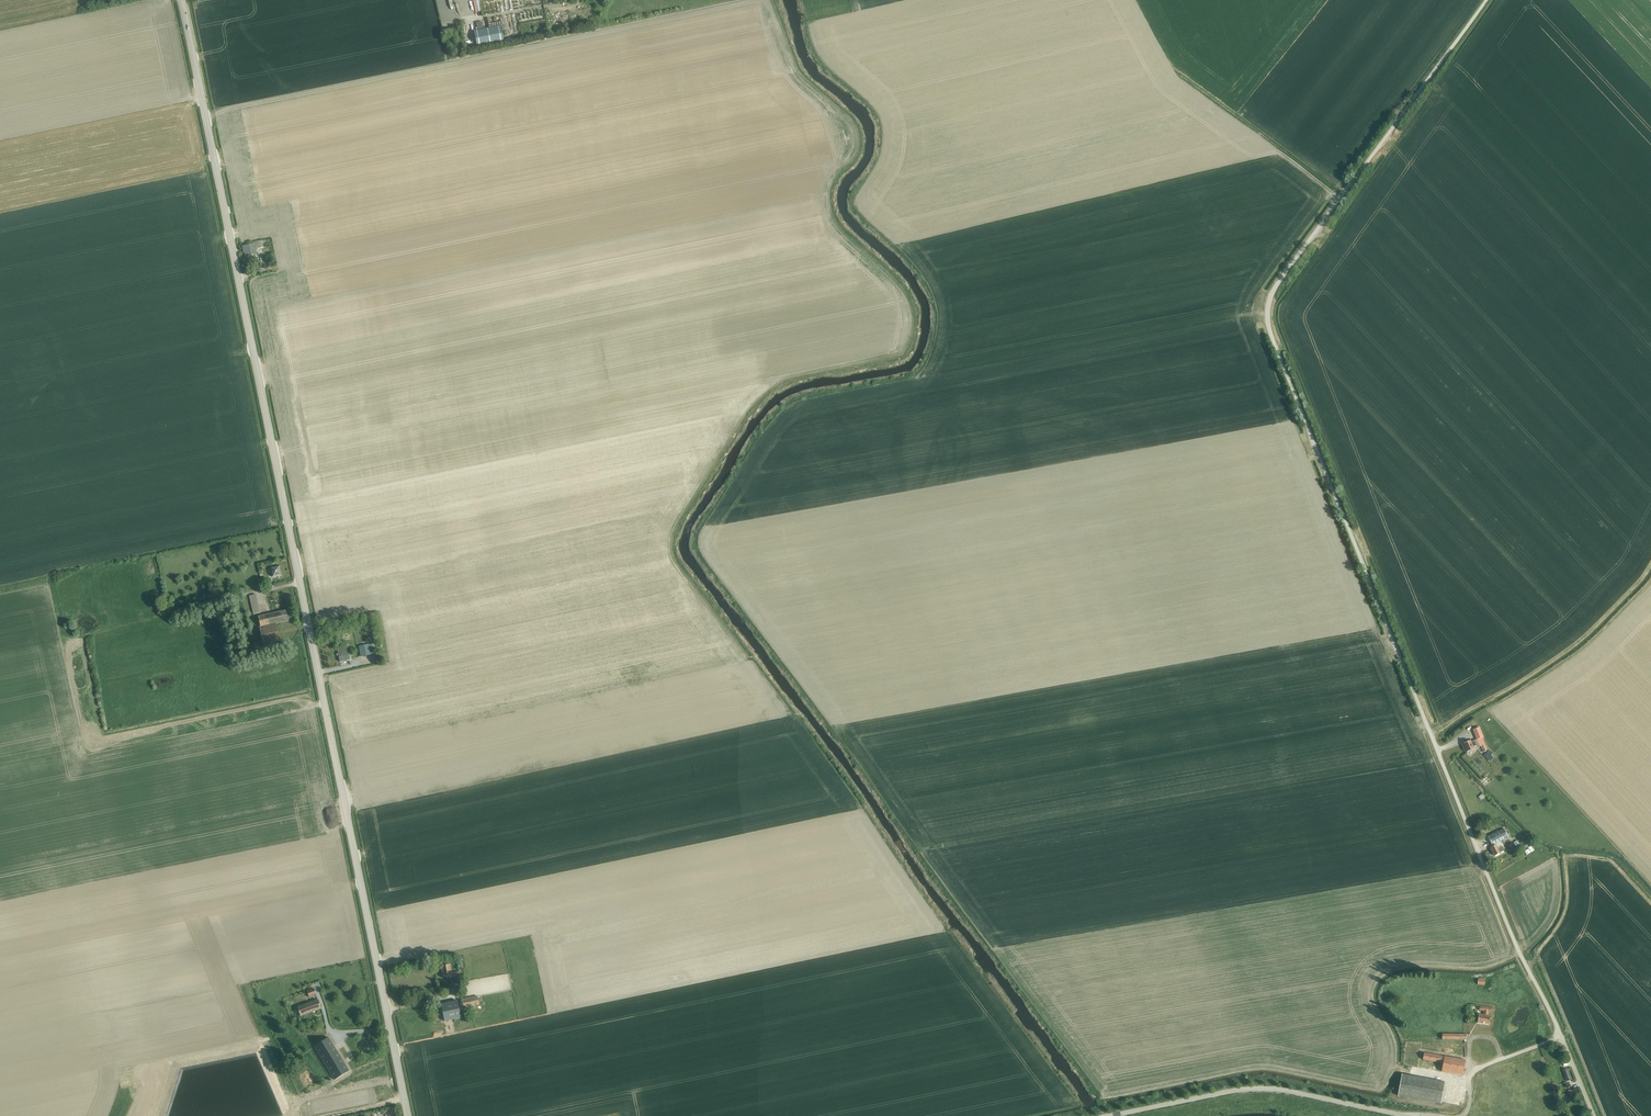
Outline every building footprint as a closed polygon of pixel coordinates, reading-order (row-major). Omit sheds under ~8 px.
[(477,48),(493,45),(504,42),(500,26),(474,32),(477,48)] [(254,244),(243,247),(245,257),(253,255),(253,257),(256,256),(256,255),(255,251),(258,251),(258,249),(261,249),(261,248),(260,242),(259,241),(253,242),(254,243),(254,244)] [(272,577),(281,575),(279,566),(270,568),(272,577)] [(253,615),(260,613),(256,595),(249,596),(253,615)] [(288,621),(286,610),(258,617),(260,628),(288,621)] [(372,644),(359,647),(361,657),(374,654),(372,644)] [(350,660),(348,653),(349,653),(347,645),(337,647),(338,652),(341,651),(341,654),(343,654),(343,656),(339,657),(340,662),(350,660)] [(1485,752),(1480,739),(1483,738),(1479,728),(1473,730),(1477,740),(1474,741),(1471,742),(1470,741),(1464,744),(1467,752),(1481,747),(1483,752),(1485,752)] [(1498,749),(1504,742),(1500,739),(1494,745),(1498,749)] [(1495,757),(1490,750),(1485,754),(1490,761),(1495,757)] [(1504,851),(1499,841),(1508,837),(1504,829),(1488,836),(1493,846),(1490,847),(1494,856),(1499,853),(1504,851)] [(1532,846),(1525,851),(1527,855),(1535,851),(1532,846)] [(450,965),(441,966),(443,977),(450,976),(451,977),(451,978),(460,976),(459,971),(451,973),(450,965)] [(309,997),(316,995),(314,988),(307,991),(309,997)] [(462,999),(464,1008),(479,1005),(478,996),(462,999)] [(300,1016),(321,1008),(318,1000),(297,1007),(300,1016)] [(445,1021),(461,1018),(457,1001),(441,1004),(445,1021)] [(1478,1015),(1477,1023),(1489,1025),(1490,1016),(1488,1016),(1488,1012),(1493,1013),(1494,1008),(1479,1006),(1479,1011),(1483,1011),(1483,1016),(1478,1015)] [(334,1080),(349,1071),(329,1038),(314,1046),(334,1080)] [(1463,1076),(1465,1060),(1424,1053),(1423,1060),(1443,1064),(1441,1072),(1463,1076)] [(1572,1080),(1568,1069),(1563,1071),(1567,1081),(1572,1080)] [(308,1079),(304,1081),(310,1091),(319,1086),(311,1071),(305,1074),(308,1079)] [(1441,1104),(1445,1082),(1401,1075),(1398,1097),(1441,1104)] [(1576,1088),(1568,1091),(1570,1097),(1578,1093),(1576,1088)]
